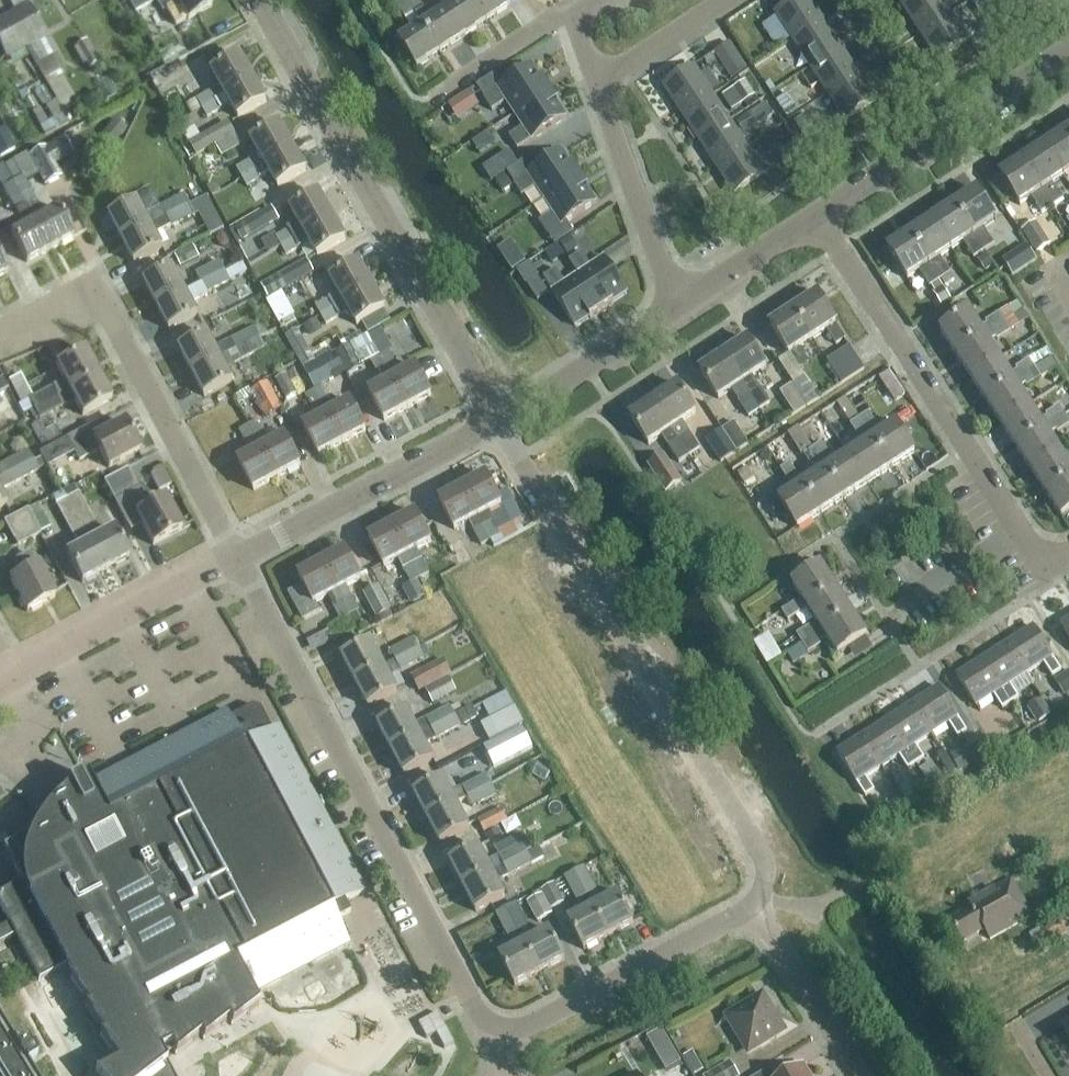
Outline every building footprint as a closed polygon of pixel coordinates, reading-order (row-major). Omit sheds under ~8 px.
[(131,6),(134,12),(156,0),(127,0),(131,6)] [(162,11),(166,9),(176,25),(187,18),(188,20),(211,6),(208,0),(156,0),(162,11)] [(415,32),(399,42),(417,70),(441,55),(423,27),(416,16),(405,0),(404,0),(396,5),(407,21),(408,21),(415,32)] [(416,16),(426,10),(420,0),(405,0),(416,16)] [(446,12),(464,39),(487,24),(471,0),(459,0),(460,2),(446,12)] [(487,24),(511,8),(505,0),(471,0),(487,24)] [(807,0),(797,0),(774,15),(792,42),(822,23),(807,0)] [(901,8),(914,0),(896,0),(901,8)] [(901,8),(919,35),(949,15),(939,0),(914,0),(901,8)] [(1008,16),(994,0),(978,0),(972,5),(992,29),(1008,16)] [(10,19),(25,43),(36,64),(53,55),(42,34),(28,10),(10,19)] [(426,10),(416,16),(423,27),(441,55),(464,39),(446,12),(433,20),(426,10)] [(919,35),(936,62),(967,42),(949,15),(919,35)] [(10,19),(0,25),(0,47),(4,55),(25,43),(10,19)] [(792,42),(809,69),(839,49),(822,23),(792,42)] [(747,70),(730,44),(714,54),(732,80),(747,70)] [(839,49),(809,69),(827,95),(857,76),(839,49)] [(240,57),(212,73),(225,95),(253,79),(240,57)] [(514,115),(551,92),(543,80),(541,81),(532,67),(497,90),(498,90),(483,99),(492,112),(506,102),(514,115)] [(664,88),(681,115),(711,96),(693,68),(664,88)] [(827,95),(844,123),(874,103),(857,76),(827,95)] [(723,92),(732,107),(756,93),(747,78),(723,92)] [(266,102),(253,79),(225,95),(216,101),(203,108),(208,119),(232,107),(238,118),(266,102)] [(27,89),(19,93),(23,101),(25,100),(30,110),(38,105),(32,95),(30,96),(27,89)] [(211,92),(198,100),(203,108),(216,101),(211,92)] [(551,92),(514,115),(523,128),(509,138),(517,150),(531,141),(566,118),(557,104),(558,103),(551,92)] [(469,93),(458,100),(467,115),(479,107),(469,93)] [(788,95),(777,102),(785,113),(796,106),(788,95)] [(711,96),(681,115),(699,141),(728,122),(711,96)] [(55,120),(42,127),(47,135),(70,122),(57,100),(47,106),(55,120)] [(773,115),(766,103),(736,124),(744,135),(773,115)] [(108,131),(123,137),(129,123),(114,117),(108,131)] [(223,157),(243,146),(229,122),(191,145),(198,157),(217,147),(223,157)] [(699,141),(716,168),(745,149),(728,122),(699,141)] [(3,150),(16,142),(5,124),(0,127),(0,145),(3,150)] [(238,169),(242,176),(292,148),(279,125),(251,141),(259,154),(250,159),(251,162),(238,169)] [(1064,177),(1068,174),(1068,137),(1066,132),(1044,146),(1064,177)] [(26,153),(5,165),(14,182),(14,183),(26,206),(38,201),(27,180),(38,173),(45,185),(61,176),(54,163),(72,153),(66,142),(63,137),(63,138),(28,158),(26,153)] [(1052,208),(1054,206),(1063,201),(1052,185),(1064,177),(1044,146),(1022,161),(1052,208)] [(248,187),(270,174),(277,186),(305,170),(292,148),(242,176),(248,187)] [(745,149),(716,168),(734,195),(763,176),(745,149)] [(544,201),(581,177),(573,166),(572,166),(562,152),(527,175),(528,176),(513,185),(522,197),(536,188),(544,201)] [(1022,161),(999,175),(1020,207),(1032,199),(1042,214),(1052,208),(1022,161)] [(491,164),(483,170),(491,183),(500,178),(491,164)] [(581,177),(544,201),(553,214),(539,223),(547,236),(561,226),(561,227),(596,204),(587,190),(588,189),(581,177)] [(13,183),(4,188),(17,211),(26,206),(13,183)] [(975,191),(953,206),(984,252),(995,246),(984,230),(996,222),(975,191)] [(194,201),(210,234),(225,226),(209,194),(194,201)] [(278,237),(282,246),(332,217),(319,194),(291,210),(299,224),(289,228),(290,231),(278,237)] [(167,218),(191,205),(186,195),(162,208),(167,218)] [(38,201),(26,206),(35,222),(50,250),(73,237),(58,209),(46,216),(38,201)] [(109,218),(122,241),(150,226),(167,218),(162,208),(145,217),(138,203),(109,218)] [(191,205),(167,218),(172,228),(197,216),(191,205)] [(26,206),(17,211),(26,226),(11,234),(27,263),(50,250),(35,222),(26,206)] [(931,220),(952,251),(963,244),(973,260),(984,252),(953,206),(931,220)] [(278,221),(272,209),(235,231),(241,242),(278,221)] [(332,217),(282,246),(287,257),(310,244),(317,256),(345,240),(332,217)] [(150,226),(122,241),(134,265),(163,250),(156,237),(172,228),(167,218),(150,226)] [(940,259),(952,251),(931,220),(909,234),(940,281),(941,281),(950,275),(940,259)] [(1049,245),(1035,224),(1022,232),(1036,253),(1049,245)] [(929,288),(940,281),(909,234),(887,249),(907,280),(919,273),(929,288)] [(571,237),(560,244),(567,255),(578,248),(571,237)] [(500,246),(512,266),(523,260),(511,239),(500,246)] [(195,246),(177,255),(182,267),(201,258),(195,246)] [(1026,246),(1017,252),(1026,267),(1035,261),(1026,246)] [(569,262),(578,276),(602,313),(613,305),(612,304),(627,294),(604,260),(591,268),(582,254),(569,262)] [(269,300),(292,287),(316,274),(308,258),(284,272),(261,284),(269,300)] [(197,274),(202,283),(225,271),(221,262),(197,274)] [(243,264),(226,272),(231,282),(248,273),(243,264)] [(525,285),(538,277),(529,264),(516,272),(525,285)] [(316,308),(321,316),(372,288),(359,265),(330,281),(338,295),(316,308)] [(172,268),(144,283),(156,307),(185,292),(172,268)] [(590,320),(602,313),(578,276),(565,285),(556,270),(543,279),(553,293),(552,293),(575,328),(589,319),(590,320)] [(191,304),(208,295),(208,294),(231,282),(226,272),(225,271),(202,283),(203,285),(185,292),(156,307),(169,331),(197,316),(191,304)] [(950,275),(941,281),(946,288),(955,282),(950,275)] [(297,304),(321,289),(314,277),(289,292),(297,304)] [(327,326),(349,314),(357,327),(385,311),(372,288),(321,316),(327,326)] [(817,295),(793,311),(812,340),(826,331),(835,346),(845,340),(835,325),(836,324),(817,295)] [(1017,303),(1008,309),(1013,318),(1023,312),(1017,303)] [(970,313),(940,332),(956,356),(1013,318),(1008,309),(986,323),(988,326),(981,330),(970,313)] [(799,348),(812,340),(793,311),(769,326),(788,355),(790,355),(799,370),(809,363),(799,348)] [(1013,318),(956,356),(971,379),(1000,360),(990,343),(995,340),(997,342),(998,341),(1019,327),(1013,318)] [(237,351),(261,339),(256,328),(232,340),(237,351)] [(237,351),(232,340),(214,348),(208,337),(180,352),(192,375),(220,360),(237,351)] [(243,361),(267,349),(261,339),(237,351),(243,361)] [(747,341),(723,356),(760,411),(771,404),(753,377),(765,369),(747,341)] [(350,346),(338,353),(350,375),(362,368),(350,346)] [(864,370),(849,347),(827,361),(841,384),(864,370)] [(30,398),(36,408),(69,391),(98,375),(85,351),(56,366),(64,380),(32,396),(30,398)] [(380,357),(388,372),(398,367),(391,352),(380,357)] [(760,411),(723,356),(700,372),(718,400),(733,390),(749,418),(760,411)] [(380,357),(371,362),(379,377),(388,372),(380,357)] [(1053,358),(1035,370),(986,402),(1001,425),(1030,406),(1020,390),(1027,386),(1028,388),(1041,380),(1059,369),(1053,358)] [(220,360),(192,375),(204,398),(233,383),(220,360)] [(1011,377),(1000,360),(971,379),(986,402),(1035,370),(1030,362),(1016,370),(1018,372),(1011,377)] [(398,367),(388,372),(392,381),(408,410),(431,397),(416,368),(403,375),(398,367)] [(280,377),(285,395),(302,390),(297,372),(280,377)] [(388,372),(379,377),(383,386),(369,393),(384,422),(408,410),(392,381),(388,372)] [(30,398),(32,396),(20,374),(7,381),(20,403),(30,398)] [(69,391),(36,408),(41,417),(65,404),(66,406),(75,401),(83,416),(111,400),(98,375),(69,391)] [(803,378),(792,385),(806,407),(817,400),(803,378)] [(283,409),(269,382),(250,391),(265,419),(283,409)] [(791,385),(779,393),(794,415),(805,408),(791,385)] [(315,392),(343,444),(366,432),(351,403),(337,410),(326,387),(315,392)] [(672,430),(690,457),(701,450),(683,422),(695,414),(677,387),(654,402),(672,430)] [(304,427),(320,456),(343,444),(315,392),(306,397),(318,420),(304,427)] [(690,457),(672,430),(654,402),(630,418),(648,445),(662,436),(680,463),(690,457)] [(1042,424),(1030,406),(1001,425),(1016,448),(1065,416),(1060,408),(1047,417),(1048,419),(1042,424)] [(859,420),(891,469),(915,454),(896,424),(879,436),(875,429),(877,428),(869,414),(859,420)] [(1065,416),(1016,448),(1031,472),(1060,452),(1049,435),(1056,431),(1058,433),(1068,426),(1068,422),(1065,416)] [(865,444),(848,454),(868,484),(891,469),(859,420),(850,426),(859,439),(861,438),(865,444)] [(31,426),(42,446),(62,435),(57,425),(46,430),(42,421),(31,426)] [(277,479),(300,467),(285,438),(272,445),(260,421),(250,426),(277,479)] [(139,452),(123,422),(98,436),(92,425),(68,438),(80,460),(99,450),(109,468),(139,452)] [(810,422),(799,429),(811,447),(813,450),(822,444),(823,443),(810,422)] [(748,445),(733,423),(722,430),(736,453),(748,445)] [(253,492),(277,479),(250,426),(241,431),(252,455),(238,463),(253,492)] [(735,453),(720,431),(709,439),(724,461),(735,453)] [(822,444),(813,450),(844,499),(868,484),(848,454),(832,465),(829,459),(831,457),(822,444)] [(29,450),(5,463),(11,473),(34,460),(29,450)] [(802,484),(821,514),(844,499),(813,450),(804,456),(813,470),(815,468),(818,474),(802,484)] [(1060,452),(1031,472),(1046,495),(1068,480),(1068,466),(1060,452)] [(681,485),(663,458),(649,467),(667,495),(681,485)] [(34,460),(11,473),(16,482),(39,470),(34,460)] [(11,473),(5,463),(0,466),(0,479),(11,473)] [(780,470),(789,484),(792,483),(796,489),(778,500),(797,530),(821,514),(802,484),(789,464),(780,470)] [(128,470),(106,482),(116,501),(128,524),(138,518),(153,546),(181,531),(165,500),(149,509),(138,489),(128,470)] [(16,482),(11,473),(0,479),(0,491),(16,482)] [(486,477),(463,490),(490,542),(499,537),(492,524),(495,523),(490,512),(502,506),(486,477)] [(1046,495),(1061,519),(1068,514),(1068,480),(1046,495)] [(74,485),(63,491),(68,499),(79,493),(74,485)] [(463,490),(439,502),(455,531),(469,523),(481,547),(490,542),(463,490)] [(63,491),(52,496),(57,504),(68,499),(63,491)] [(68,499),(57,504),(62,514),(84,503),(79,493),(68,499)] [(84,503),(62,514),(67,524),(79,518),(89,513),(84,503)] [(5,522),(18,545),(40,533),(28,510),(5,522)] [(79,518),(84,529),(95,523),(89,513),(79,518)] [(416,514),(393,527),(413,565),(422,560),(417,551),(432,543),(416,514)] [(84,529),(79,518),(67,524),(73,535),(84,529)] [(95,523),(84,529),(91,542),(105,571),(129,559),(114,530),(102,536),(95,523)] [(399,561),(403,570),(413,565),(393,527),(370,539),(385,568),(399,561)] [(84,529),(73,535),(80,548),(67,555),(82,583),(105,571),(91,542),(84,529)] [(465,536),(446,543),(454,565),(473,557),(465,536)] [(361,611),(349,587),(360,581),(345,552),(322,565),(350,617),(361,611)] [(27,613),(55,598),(38,566),(36,567),(28,553),(13,562),(20,576),(10,581),(27,613)] [(420,580),(430,575),(423,560),(422,560),(413,565),(420,580)] [(350,617),(322,565),(298,577),(303,587),(288,595),(302,623),(321,613),(316,605),(330,597),(341,621),(350,617)] [(413,565),(403,570),(411,585),(420,580),(413,565)] [(788,622),(808,609),(836,590),(821,566),(792,585),(804,603),(797,607),(795,604),(782,613),(788,622)] [(418,582),(402,590),(410,606),(426,598),(418,582)] [(379,586),(364,594),(377,619),(392,611),(379,586)] [(810,626),(796,635),(803,645),(851,613),(836,590),(808,609),(819,626),(812,630),(810,626)] [(473,612),(480,608),(474,597),(466,601),(473,612)] [(487,619),(480,608),(473,612),(480,624),(487,619)] [(803,645),(787,655),(793,664),(822,645),(820,643),(827,639),(838,656),(867,637),(851,613),(803,645)] [(351,620),(330,630),(336,643),(357,632),(351,620)] [(1061,625),(1068,638),(1068,620),(1061,625)] [(1032,628),(1007,644),(1026,675),(1044,663),(1053,676),(1060,671),(1032,628)] [(497,638),(504,649),(511,645),(504,633),(497,638)] [(415,639),(391,651),(396,661),(420,648),(415,639)] [(370,642),(341,658),(354,683),(383,667),(370,642)] [(1010,686),(1026,675),(1007,644),(982,660),(1010,704),(1018,698),(1010,686)] [(518,656),(511,645),(504,649),(511,660),(518,656)] [(367,707),(396,692),(389,678),(402,673),(401,672),(425,659),(420,648),(396,661),(383,667),(354,683),(367,707)] [(444,660),(412,677),(420,693),(425,690),(449,678),(452,676),(444,660)] [(1003,708),(1010,704),(982,660),(957,677),(976,707),(995,695),(1003,708)] [(449,678),(425,690),(432,705),(456,693),(449,678)] [(938,688),(912,705),(932,735),(950,724),(958,737),(966,732),(938,688)] [(507,694),(484,706),(492,721),(515,709),(507,694)] [(887,721),(915,764),(924,759),(916,746),(932,735),(912,705),(887,721)] [(0,894),(0,909),(8,924),(14,936),(38,981),(65,967),(67,970),(69,969),(74,978),(69,981),(88,1007),(83,1009),(103,1034),(98,1037),(118,1063),(102,1075),(172,1075),(160,1053),(170,1047),(175,1056),(200,1037),(202,1042),(228,1022),(230,1027),(258,1006),(252,996),(260,992),(285,979),(296,973),(306,968),(310,965),(310,966),(341,950),(341,949),(345,947),(348,946),(336,923),(339,922),(339,921),(342,920),(345,911),(342,905),(365,893),(332,830),(328,832),(323,823),(327,820),(278,728),(270,731),(259,710),(251,707),(229,718),(225,711),(200,724),(200,725),(196,727),(196,726),(193,728),(189,731),(189,730),(187,731),(189,735),(177,741),(175,737),(133,759),(133,760),(129,762),(86,784),(88,786),(52,805),(52,804),(50,805),(64,831),(46,841),(39,829),(3,848),(21,883),(2,893),(0,894)] [(432,729),(456,717),(451,707),(427,719),(432,729)] [(456,717),(432,729),(437,740),(461,727),(477,719),(472,709),(469,710),(457,716),(456,717)] [(377,727),(390,751),(419,736),(432,729),(427,719),(414,726),(407,711),(377,727)] [(560,724),(553,712),(545,717),(552,728),(560,724)] [(887,721),(862,737),(882,768),(900,756),(909,769),(915,764),(887,721)] [(560,724),(552,728),(559,739),(566,735),(560,724)] [(419,736),(390,751),(403,776),(432,760),(425,746),(437,740),(432,729),(419,736)] [(533,747),(523,729),(484,750),(494,768),(533,747)] [(862,737),(837,753),(865,797),(874,791),(866,778),(882,768),(862,737)] [(573,759),(566,748),(558,752),(565,763),(573,759)] [(965,749),(951,756),(960,773),(974,765),(965,749)] [(943,752),(937,756),(949,775),(955,771),(943,752)] [(468,797),(492,784),(487,775),(463,788),(468,797)] [(413,794),(426,819),(455,804),(468,797),(463,788),(450,794),(442,779),(413,794)] [(492,784),(468,797),(473,809),(497,796),(492,784)] [(455,804),(426,819),(439,844),(468,829),(461,815),(473,809),(468,797),(455,804)] [(501,810),(478,822),(484,834),(507,822),(501,810)] [(621,824),(614,812),(606,817),(613,828),(621,824)] [(621,824),(613,828),(620,839),(628,835),(621,824)] [(497,830),(486,836),(490,843),(501,837),(497,830)] [(449,863),(462,888),(528,854),(523,844),(486,863),(478,848),(449,863)] [(475,913),(504,897),(496,883),(533,864),(542,859),(538,849),(528,854),(462,888),(475,913)] [(1022,862),(1015,866),(1021,876),(1044,862),(1038,852),(1022,862)] [(635,871),(628,859),(620,864),(627,875),(635,871)] [(576,873),(587,896),(598,891),(586,868),(576,873)] [(641,882),(635,871),(627,875),(634,886),(641,882)] [(565,878),(577,902),(587,896),(576,873),(565,878)] [(972,908),(949,921),(962,944),(984,931),(990,941),(1033,916),(1012,879),(969,904),(972,908)] [(542,891),(552,910),(564,903),(555,884),(542,891)] [(528,903),(538,922),(553,916),(543,895),(528,903)] [(604,903),(593,909),(608,938),(633,925),(618,895),(604,903)] [(539,974),(564,961),(549,932),(535,939),(517,904),(506,910),(539,974)] [(608,938),(593,909),(568,922),(583,951),(608,938)] [(515,987),(539,974),(506,910),(497,914),(515,950),(499,958),(515,987)] [(14,936),(8,925),(0,929),(0,944),(14,936)] [(749,1052),(782,1032),(762,998),(728,1019),(749,1052)] [(438,1013),(418,1023),(426,1039),(436,1034),(444,1049),(454,1043),(438,1013)] [(28,1062),(37,1057),(26,1039),(17,1044),(0,1016),(0,1075),(36,1075),(28,1062)] [(668,1041),(653,1049),(666,1071),(681,1062),(668,1041)] [(706,1075),(737,1075),(729,1062),(706,1075)] [(803,1066),(786,1075),(809,1075),(803,1066)]
